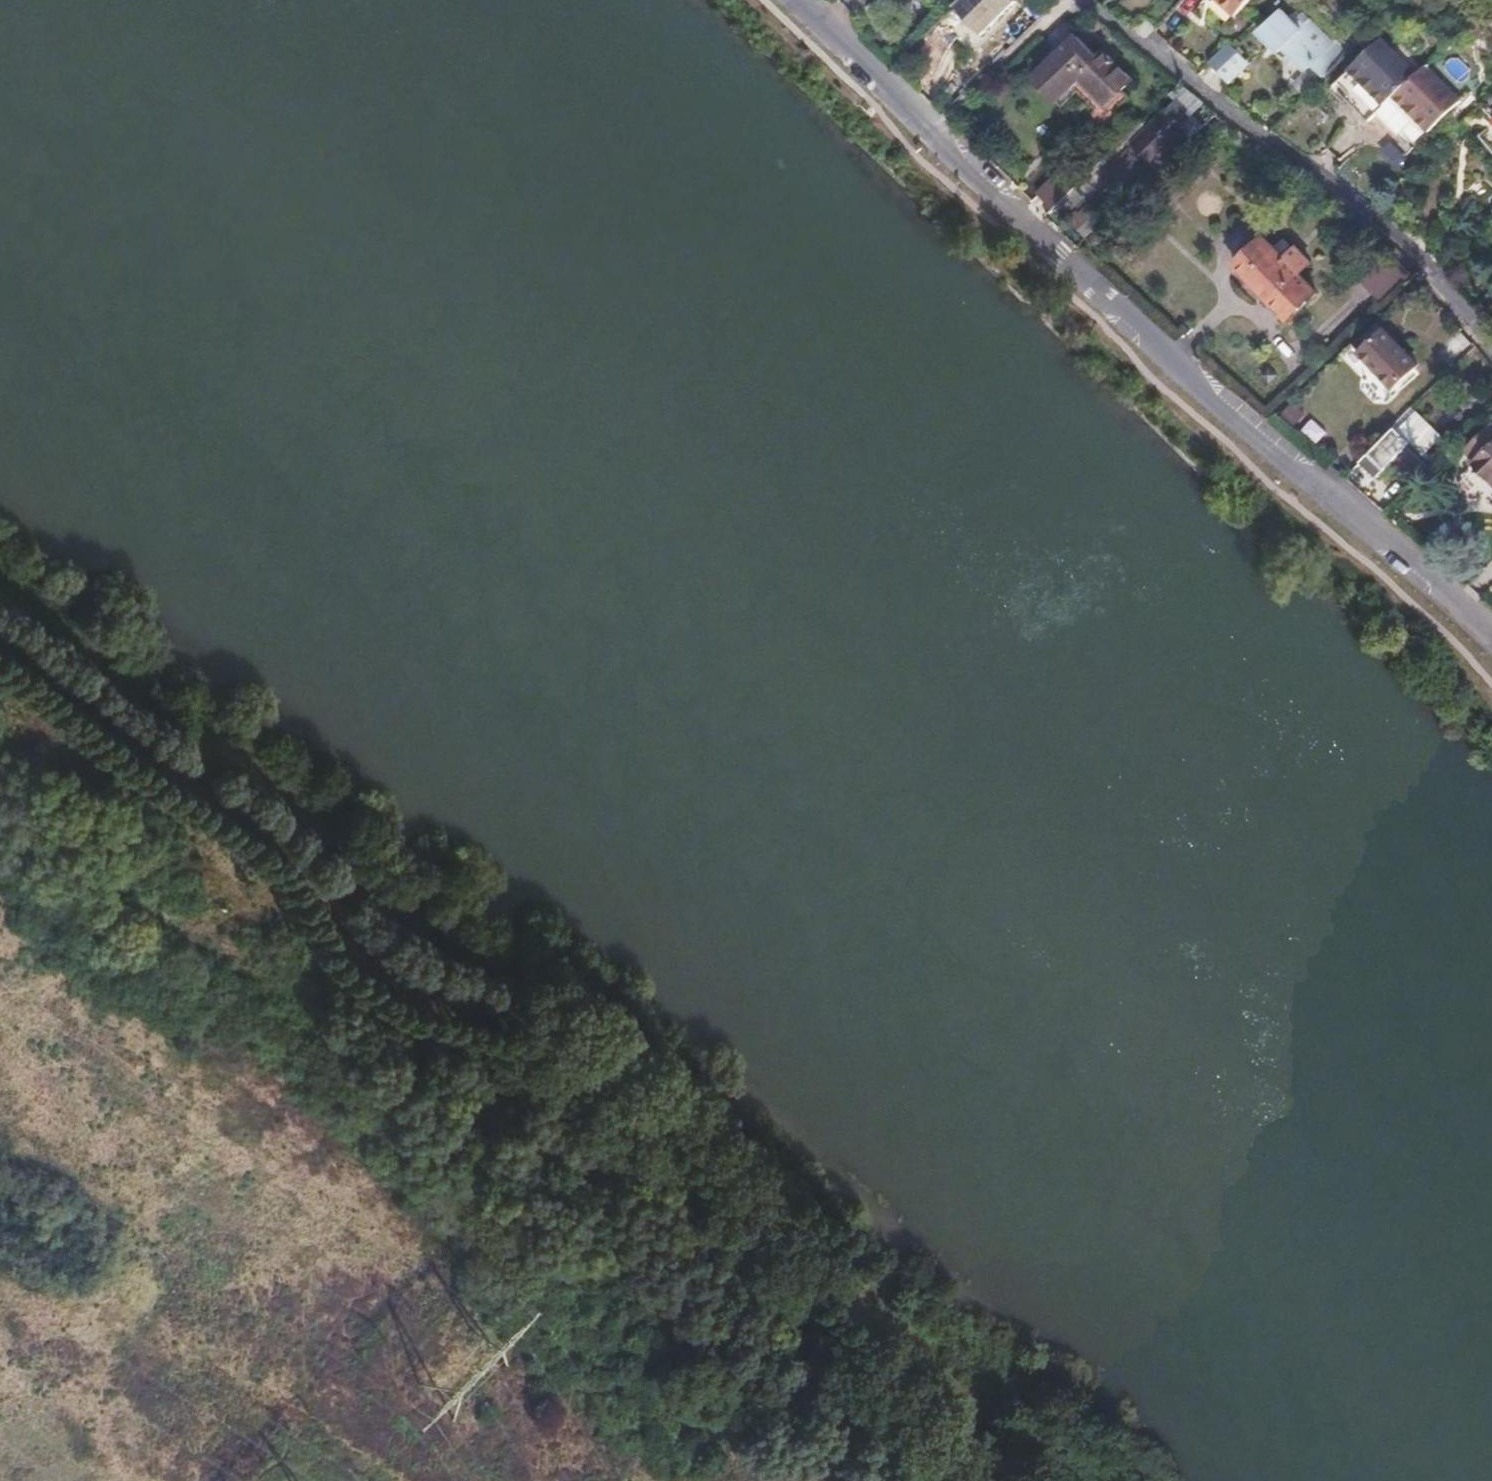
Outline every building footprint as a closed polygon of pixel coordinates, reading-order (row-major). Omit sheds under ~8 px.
[(859,8),(865,0),(848,0),(859,8)] [(1017,0),(962,0),(956,7),(988,33),(1017,0)] [(1236,18),(1253,0),(1217,0),(1236,18)] [(1334,68),(1321,55),(1298,34),(1292,40),(1285,33),(1280,38),(1268,28),(1247,49),(1266,68),(1269,65),(1291,86),(1300,76),(1313,89),(1334,68)] [(1092,63),(1099,56),(1074,33),(1038,70),(1064,97),(1083,77),(1094,65),(1092,63)] [(1376,117),(1417,75),(1382,41),(1333,89),(1368,124),(1376,117)] [(1231,85),(1254,65),(1233,42),(1210,63),(1231,85)] [(1132,80),(1103,52),(1099,56),(1092,63),(1094,65),(1083,77),(1109,103),(1132,80)] [(1461,103),(1426,67),(1417,75),(1376,117),(1411,153),(1461,103)] [(1151,161),(1183,131),(1169,116),(1137,146),(1151,161)] [(1091,233),(1123,201),(1095,171),(1078,188),(1062,203),(1091,233)] [(1062,203),(1078,188),(1069,179),(1046,202),(1054,211),(1062,203)] [(1304,269),(1312,262),(1287,237),(1273,251),(1262,241),(1241,261),(1275,297),(1294,316),(1323,288),(1304,269)] [(1361,283),(1377,299),(1392,284),(1375,268),(1361,283)] [(1482,315),(1491,326),(1491,306),(1482,315)] [(1418,368),(1385,334),(1362,356),(1353,347),(1341,358),(1362,379),(1362,391),(1375,405),(1389,405),(1415,380),(1410,376),(1418,368)] [(1378,479),(1410,446),(1395,430),(1362,464),(1378,479)] [(1483,434),(1456,461),(1467,472),(1464,475),(1491,502),(1491,444),(1483,434)] [(1432,468),(1416,452),(1400,469),(1415,485),(1432,468)]
